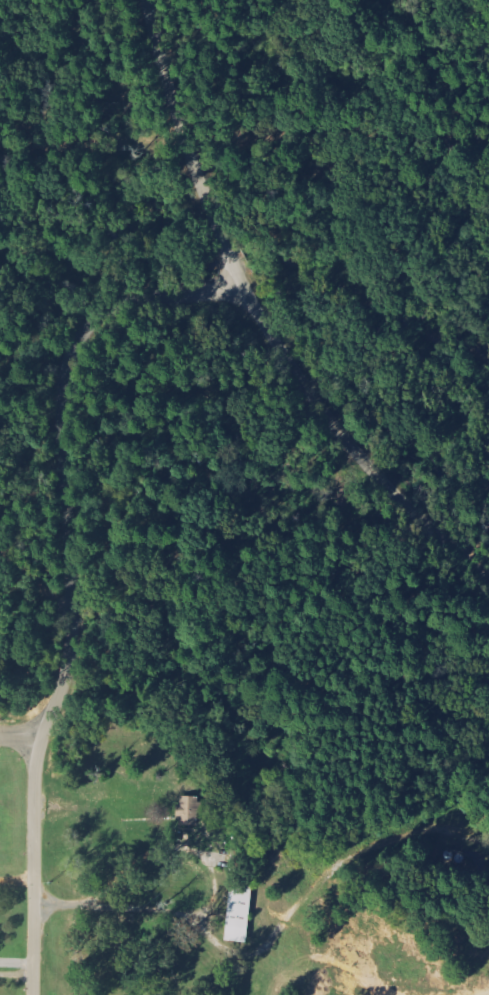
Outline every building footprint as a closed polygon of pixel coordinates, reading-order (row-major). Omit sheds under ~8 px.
[(199,797),(181,797),(180,826),(199,826),(199,797)] [(228,942),(249,943),(253,881),(231,880),(228,942)]
